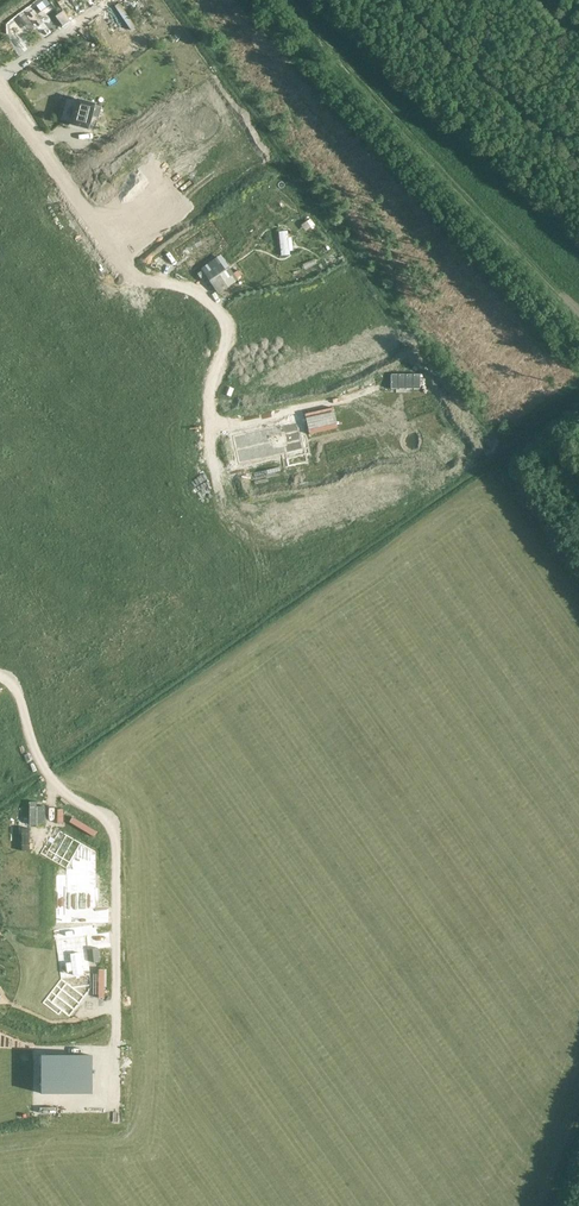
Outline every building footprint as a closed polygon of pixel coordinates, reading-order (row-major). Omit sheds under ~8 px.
[(71,124),(71,125),(72,126),(72,125),(87,129),(87,130),(88,130),(89,129),(88,129),(92,117),(98,118),(101,108),(94,106),(95,105),(95,106),(95,104),(94,104),(79,100),(77,100),(77,101),(71,124)] [(352,289),(340,293),(346,307),(357,302),(352,289)] [(313,302),(301,304),(304,318),(316,316),(313,302)] [(357,302),(346,307),(351,320),(363,315),(357,302)] [(269,308),(256,311),(259,324),(272,322),(269,308)] [(316,316),(304,318),(306,332),(319,330),(316,316)] [(272,322),(259,324),(262,338),(275,336),(272,322)] [(361,330),(349,335),(355,348),(366,343),(361,330)] [(384,330),(375,334),(379,343),(388,339),(384,330)] [(366,343),(355,348),(360,361),(372,356),(366,343)] [(311,345),(299,347),(301,361),(314,359),(311,345)] [(265,352),(252,355),(256,369),(268,365),(265,352)] [(314,359),(301,361),(304,375),(316,373),(314,359)] [(268,365),(256,369),(259,382),(272,379),(268,365)] [(421,374),(390,374),(390,394),(421,394),(421,374)] [(279,425),(232,436),(239,464),(286,454),(288,466),(307,462),(298,420),(279,424),(279,425)] [(50,836),(40,853),(66,868),(66,908),(96,908),(96,852),(59,831),(54,839),(50,836)] [(61,979),(43,1003),(58,1015),(61,1011),(69,1017),(92,987),(85,936),(56,940),(61,979)] [(41,1055),(41,1094),(91,1094),(91,1055),(41,1055)]
